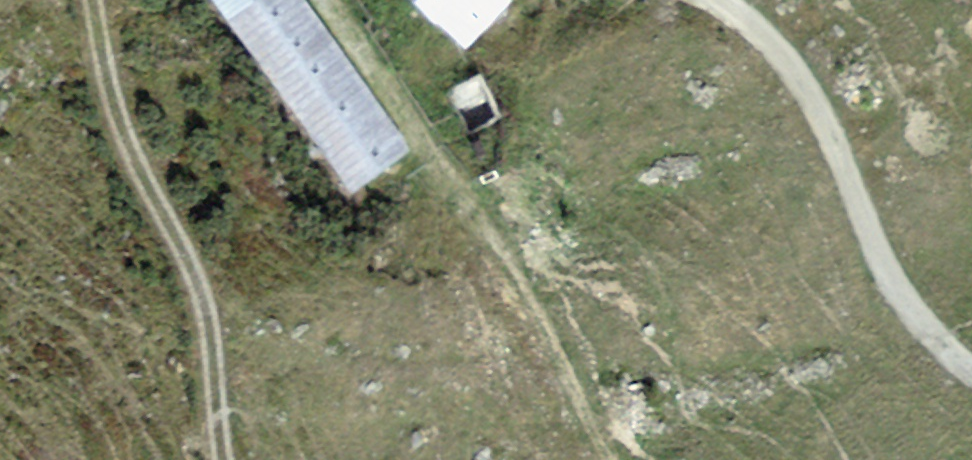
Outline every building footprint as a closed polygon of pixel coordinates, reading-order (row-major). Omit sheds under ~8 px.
[(295,0),(216,0),(353,187),(405,149),(295,0)] [(466,48),(506,5),(501,0),(415,0),(466,48)]
